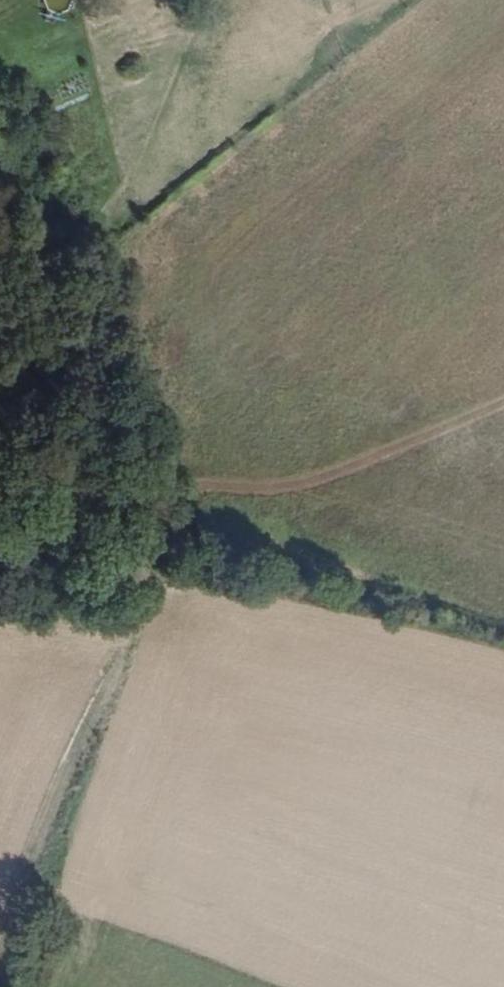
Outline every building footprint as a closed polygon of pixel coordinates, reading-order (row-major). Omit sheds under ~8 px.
[(68,1),(68,0),(42,0),(48,12),(68,1)]
